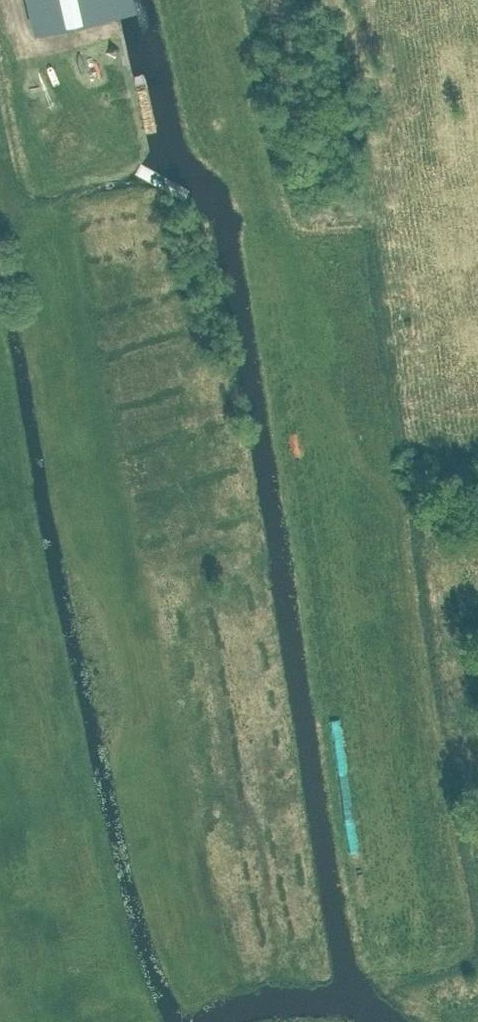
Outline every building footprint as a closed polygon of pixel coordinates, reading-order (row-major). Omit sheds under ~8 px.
[(130,0),(26,0),(33,32),(117,12),(119,11),(131,8),(132,8),(130,0)]
